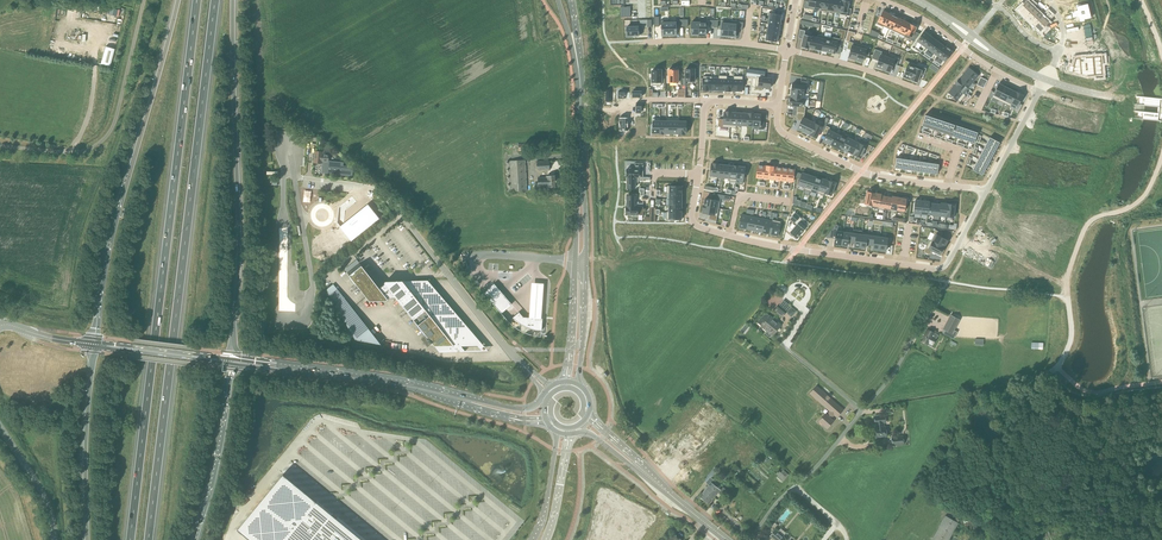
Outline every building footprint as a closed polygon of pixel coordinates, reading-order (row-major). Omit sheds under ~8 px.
[(820,11),(827,12),(827,11),(829,0),(823,0),(821,8),(820,11)] [(827,11),(833,12),(836,0),(829,0),(827,11)] [(833,12),(840,13),(842,0),(841,0),(836,0),(833,12)] [(840,13),(839,14),(850,16),(851,9),(848,8),(849,1),(842,0),(840,13)] [(1018,9),(1023,14),(1031,6),(1032,6),(1034,4),(1033,4),(1029,0),(1022,0),(1021,1),(1023,4),(1018,9)] [(1077,10),(1070,12),(1071,15),(1090,11),(1088,3),(1081,5),(1081,4),(1076,5),(1076,6),(1077,10)] [(625,7),(621,7),(621,17),(625,17),(627,17),(631,17),(631,6),(627,6),(627,7),(625,7)] [(1031,6),(1023,14),(1027,18),(1027,19),(1036,10),(1032,6),(1031,6)] [(116,16),(118,10),(117,10),(111,8),(109,15),(116,16)] [(1036,10),(1027,19),(1028,19),(1032,23),(1040,14),(1036,10)] [(883,11),(877,24),(883,27),(884,26),(883,26),(889,14),(883,11)] [(1071,15),(1066,16),(1067,20),(1079,17),(1080,21),(1080,22),(1085,21),(1085,20),(1091,18),(1090,11),(1071,15)] [(1045,17),(1035,26),(1040,31),(1043,33),(1048,28),(1045,26),(1049,22),(1046,20),(1052,15),(1049,12),(1044,16),(1045,17)] [(769,13),(768,19),(781,21),(782,15),(769,13)] [(1040,14),(1032,23),(1035,26),(1045,17),(1044,16),(1041,13),(1040,14)] [(889,14),(883,26),(884,26),(889,29),(895,17),(889,14)] [(895,17),(889,29),(894,31),(900,19),(895,17)] [(900,19),(894,31),(900,34),(905,22),(900,19)] [(722,20),(721,36),(728,36),(729,21),(722,20)] [(28,24),(19,23),(18,32),(20,32),(20,35),(36,37),(38,22),(28,21),(28,24)] [(729,21),(728,36),(735,37),(736,29),(739,29),(743,29),(744,22),(739,22),(729,21)] [(905,22),(900,34),(904,36),(905,36),(910,24),(905,22)] [(904,36),(904,37),(910,40),(914,41),(920,34),(914,31),(917,27),(910,24),(905,36),(904,36)] [(641,26),(627,27),(627,36),(639,36),(639,34),(642,34),(641,26)] [(800,29),(798,38),(803,39),(801,47),(809,49),(809,47),(811,36),(804,34),(805,31),(800,29)] [(924,32),(917,41),(922,44),(929,35),(924,32)] [(767,34),(766,40),(777,42),(778,36),(767,34)] [(818,38),(815,49),(821,50),(824,36),(818,35),(817,37),(818,38)] [(929,35),(922,44),(927,48),(933,39),(929,35)] [(811,36),(809,47),(815,49),(818,38),(817,37),(811,36)] [(824,36),(821,50),(827,51),(831,38),(830,38),(824,36)] [(827,51),(827,52),(832,53),(832,52),(835,53),(836,47),(840,48),(842,39),(831,37),(830,38),(831,38),(827,51)] [(933,39),(927,48),(931,51),(938,42),(933,39)] [(849,42),(847,49),(851,50),(848,58),(856,60),(860,45),(849,42)] [(938,42),(931,51),(936,54),(943,45),(938,42)] [(860,45),(856,60),(857,60),(857,61),(862,62),(863,62),(865,54),(869,55),(871,48),(860,45)] [(943,45),(936,54),(940,58),(947,49),(947,48),(943,45)] [(101,64),(110,66),(115,49),(106,47),(101,64)] [(947,49),(940,58),(945,61),(952,52),(950,50),(947,48),(947,49)] [(875,49),(872,58),(878,61),(876,67),(883,69),(888,57),(888,56),(882,54),(882,52),(875,49)] [(1076,59),(1076,62),(1081,64),(1087,63),(1086,56),(1076,56),(1076,59)] [(888,57),(883,69),(890,72),(893,64),(897,66),(899,59),(895,57),(894,60),(888,57)] [(905,61),(903,68),(906,69),(904,77),(910,79),(916,65),(905,61)] [(910,79),(910,80),(917,82),(920,74),(924,76),(927,69),(916,65),(910,79)] [(683,78),(683,84),(686,84),(686,81),(695,81),(695,69),(688,68),(688,69),(686,69),(685,78),(683,78)] [(969,68),(964,74),(973,82),(978,75),(969,68)] [(652,70),(652,85),(661,85),(662,70),(655,70),(652,70)] [(669,70),(669,82),(678,82),(678,70),(675,70),(669,70)] [(959,80),(968,88),(973,82),(964,74),(959,80)] [(703,76),(703,90),(708,91),(708,90),(711,90),(712,78),(712,77),(703,76)] [(719,78),(719,90),(726,90),(726,91),(727,79),(727,76),(719,76),(719,78)] [(734,79),(734,91),(742,91),(743,76),(734,76),(734,79)] [(757,77),(755,90),(762,91),(763,87),(771,88),(771,82),(771,79),(757,77)] [(726,90),(726,91),(731,91),(734,91),(734,79),(727,79),(726,91),(726,90)] [(956,84),(954,86),(963,94),(963,93),(968,88),(959,80),(958,79),(955,83),(956,84)] [(792,84),(791,91),(805,93),(806,86),(807,86),(808,82),(801,81),(800,85),(792,84)] [(992,91),(988,97),(991,99),(991,98),(992,97),(998,100),(1005,87),(999,84),(994,92),(992,91)] [(954,86),(949,93),(960,102),(966,95),(963,93),(963,94),(954,86)] [(1005,87),(998,100),(1004,103),(1011,90),(1005,87)] [(1011,90),(1004,103),(1010,106),(1011,103),(1016,93),(1011,90)] [(791,91),(791,98),(804,99),(805,93),(791,91)] [(1016,93),(1011,103),(1017,106),(1015,111),(1019,112),(1022,105),(1019,103),(1023,96),(1022,95),(1017,92),(1016,92),(1016,93)] [(791,98),(790,105),(798,106),(797,112),(805,113),(806,107),(805,106),(806,99),(804,99),(791,98)] [(719,119),(718,126),(723,127),(730,127),(731,113),(731,112),(725,111),(725,112),(724,112),(724,119),(719,119)] [(797,112),(796,119),(801,121),(798,128),(804,132),(810,121),(803,118),(805,115),(805,113),(797,112)] [(753,126),(753,129),(760,129),(764,130),(764,122),(760,122),(761,115),(754,114),(753,126)] [(925,115),(922,126),(928,128),(931,117),(925,115)] [(931,117),(928,128),(934,130),(937,119),(931,117)] [(620,118),(619,131),(628,131),(628,118),(620,118)] [(937,119),(934,130),(939,132),(943,121),(937,119)] [(810,121),(804,132),(810,135),(815,124),(815,123),(810,121)] [(943,121),(939,132),(945,134),(949,123),(943,121)] [(815,124),(810,135),(817,138),(820,130),(823,132),(828,123),(824,122),(823,126),(816,122),(815,123),(815,124)] [(949,123),(945,134),(951,136),(954,125),(949,123)] [(954,125),(951,136),(957,137),(960,127),(954,125)] [(827,134),(823,141),(830,144),(836,132),(837,131),(827,126),(824,132),(827,134)] [(960,127),(957,137),(962,139),(966,129),(960,127)] [(966,129),(962,139),(968,141),(972,131),(966,129)] [(972,131),(968,141),(974,143),(978,133),(972,131)] [(836,132),(830,144),(836,147),(842,135),(841,135),(836,132)] [(842,135),(836,147),(842,150),(842,149),(842,148),(847,138),(848,138),(848,136),(842,133),(841,135),(842,135)] [(990,137),(987,143),(997,148),(1000,143),(990,137)] [(847,138),(842,148),(842,149),(848,151),(853,140),(848,138),(847,138)] [(853,140),(848,151),(854,154),(860,142),(854,139),(853,140)] [(860,142),(854,154),(861,158),(865,150),(869,153),(872,146),(861,141),(860,142)] [(628,143),(628,153),(647,154),(647,144),(628,143)] [(987,143),(984,148),(994,153),(997,148),(987,143)] [(308,145),(307,162),(314,163),(315,151),(316,146),(308,145)] [(984,148),(981,154),(991,159),(994,153),(984,148)] [(315,151),(314,163),(318,163),(319,164),(321,164),(321,163),(322,163),(323,163),(322,168),(326,169),(325,173),(352,176),(353,167),(343,166),(343,163),(329,161),(329,154),(323,153),(324,152),(315,151)] [(981,154),(978,159),(988,164),(991,159),(981,154)] [(978,159),(975,164),(985,170),(988,164),(978,159)] [(509,161),(511,192),(527,191),(526,160),(509,161)] [(537,161),(538,171),(550,170),(549,160),(537,161)] [(627,169),(627,177),(639,177),(640,177),(643,177),(643,170),(644,163),(635,163),(635,169),(627,169)] [(711,164),(710,178),(717,179),(717,178),(719,165),(719,164),(713,163),(713,164),(711,164)] [(975,164),(972,170),(982,175),(985,170),(975,164)] [(729,179),(729,181),(736,181),(737,180),(736,180),(738,167),(738,166),(734,166),(731,166),(730,179),(729,179)] [(738,167),(736,180),(737,180),(743,181),(745,167),(738,167)] [(796,172),(796,177),(800,179),(798,184),(805,187),(806,187),(809,175),(802,173),(802,174),(796,172)] [(805,187),(804,189),(811,192),(815,177),(809,175),(806,187),(805,187)] [(547,177),(538,178),(539,183),(539,186),(548,186),(548,187),(557,186),(556,176),(547,176),(547,177)] [(627,177),(627,188),(635,188),(635,183),(638,183),(638,181),(646,181),(646,180),(646,177),(643,177),(640,177),(639,177),(627,177)] [(815,177),(811,192),(817,194),(817,193),(822,179),(821,179),(815,177)] [(822,179),(817,193),(824,195),(825,194),(824,194),(829,181),(821,178),(821,179),(822,179)] [(829,181),(824,194),(825,194),(831,196),(836,183),(829,181)] [(867,192),(865,204),(872,205),(875,193),(867,192)] [(704,205),(704,206),(719,208),(721,199),(722,199),(730,201),(730,196),(714,193),(712,200),(706,198),(704,205)] [(875,193),(872,205),(878,206),(879,206),(881,196),(881,194),(875,193)] [(627,207),(635,207),(638,207),(639,207),(639,203),(639,202),(635,202),(635,196),(627,196),(627,207)] [(878,206),(878,209),(884,210),(885,209),(884,209),(887,197),(881,196),(879,206),(878,206)] [(887,197),(884,209),(885,209),(890,210),(892,198),(887,197)] [(890,210),(890,211),(897,213),(897,211),(899,198),(893,197),(892,197),(892,198),(890,210)] [(899,198),(897,211),(904,212),(906,199),(899,198)] [(915,200),(914,214),(921,215),(923,201),(915,200)] [(923,201),(921,215),(928,215),(929,203),(930,202),(929,202),(923,201)] [(368,204),(340,226),(352,240),(379,218),(368,204)] [(948,204),(946,217),(954,218),(955,205),(948,204)] [(704,205),(703,209),(704,209),(703,213),(710,214),(709,219),(716,221),(717,216),(719,208),(704,206),(704,205)] [(626,207),(626,215),(638,215),(643,215),(643,212),(646,212),(646,209),(643,209),(643,207),(639,207),(638,207),(635,207),(627,207),(626,207)] [(795,213),(790,219),(797,224),(791,232),(794,234),(793,235),(797,239),(800,236),(807,227),(800,222),(802,219),(795,213)] [(742,215),(739,227),(747,229),(750,216),(742,215)] [(750,216),(747,229),(755,230),(757,218),(750,216)] [(757,218),(755,230),(762,232),(765,219),(757,218)] [(765,219),(762,232),(770,234),(772,221),(765,219)] [(772,221),(770,234),(778,235),(781,221),(773,220),(772,221)] [(836,224),(827,235),(836,236),(834,244),(842,245),(844,231),(838,230),(839,226),(836,224)] [(978,227),(977,231),(995,238),(997,233),(978,227)] [(853,233),(852,242),(855,243),(855,247),(860,247),(862,232),(862,231),(858,230),(858,234),(853,233)] [(931,240),(931,241),(944,247),(947,240),(941,237),(943,234),(935,230),(933,233),(935,234),(931,240)] [(844,231),(842,245),(847,246),(848,242),(852,242),(853,233),(853,232),(844,231)] [(862,232),(860,247),(866,248),(866,244),(870,245),(872,233),(862,232)] [(872,233),(870,245),(874,245),(873,249),(879,250),(881,236),(881,234),(872,233)] [(881,236),(879,250),(880,250),(886,251),(887,243),(889,243),(889,239),(888,239),(888,237),(881,236)] [(930,240),(924,252),(930,255),(932,251),(940,255),(944,247),(931,241),(931,240),(930,240)] [(1005,267),(1007,241),(1001,240),(999,267),(1005,267)] [(1044,276),(1046,264),(1027,262),(1026,268),(1029,268),(1028,274),(1037,275),(1044,276)] [(360,263),(348,273),(370,301),(386,301),(387,300),(388,299),(387,298),(396,298),(435,346),(441,346),(441,352),(440,352),(465,351),(460,351),(460,345),(482,344),(478,344),(477,338),(473,338),(472,332),(468,332),(467,327),(463,327),(462,321),(458,321),(457,315),(453,315),(453,309),(448,309),(448,303),(443,303),(443,297),(438,298),(438,292),(433,292),(433,286),(428,286),(428,280),(403,281),(387,281),(386,281),(386,282),(385,283),(386,284),(380,288),(360,263)] [(988,270),(986,283),(1004,285),(1006,272),(988,270)] [(801,282),(813,283),(814,275),(802,274),(801,282)] [(1028,276),(1012,275),(1012,283),(1028,284),(1028,276)] [(545,282),(533,281),(530,317),(543,317),(545,282)] [(495,284),(484,293),(502,314),(512,304),(495,284)] [(357,340),(381,343),(334,285),(328,290),(357,340)] [(766,297),(762,304),(766,307),(770,300),(766,297)] [(779,305),(774,311),(782,317),(787,312),(791,307),(783,300),(779,305)] [(760,314),(765,308),(759,303),(754,310),(760,314)] [(755,311),(747,319),(749,321),(757,313),(755,311)] [(519,312),(513,317),(517,321),(522,324),(526,326),(531,328),(536,329),(542,330),(543,317),(530,317),(523,316),(519,312)] [(762,317),(757,322),(762,326),(767,331),(765,334),(770,338),(772,335),(781,325),(770,316),(769,317),(767,316),(762,317)] [(950,317),(942,332),(949,336),(957,320),(950,317)] [(929,341),(933,344),(938,336),(933,334),(934,332),(928,329),(924,336),(925,336),(922,341),(927,344),(929,341)] [(837,418),(844,409),(817,385),(810,393),(830,411),(827,414),(826,414),(819,421),(827,428),(834,421),(832,419),(835,415),(837,418)] [(874,432),(873,433),(874,434),(874,435),(875,436),(876,436),(876,437),(887,436),(887,435),(888,434),(888,433),(888,432),(887,431),(886,430),(886,427),(884,427),(883,422),(886,422),(885,415),(875,416),(875,423),(876,423),(877,428),(875,428),(875,430),(874,431),(874,432)] [(695,431),(696,449),(698,449),(698,443),(705,443),(705,433),(713,433),(713,426),(717,426),(717,420),(702,420),(702,430),(695,431)] [(666,436),(664,439),(659,436),(655,441),(663,446),(668,438),(666,436)] [(893,445),(904,444),(903,436),(892,437),(893,445)] [(683,448),(670,463),(679,470),(684,464),(680,460),(687,452),(683,448)] [(696,479),(700,473),(692,467),(687,475),(693,480),(694,478),(696,479)] [(705,500),(718,483),(711,478),(718,469),(715,467),(704,481),(706,482),(706,483),(709,485),(700,496),(705,500)] [(779,470),(776,473),(778,475),(776,478),(782,482),(789,474),(783,470),(781,472),(779,470)] [(683,485),(688,476),(681,471),(676,480),(683,485)] [(238,529),(251,539),(363,539),(283,474),(238,529)] [(716,486),(705,500),(709,503),(718,492),(723,496),(727,490),(723,487),(721,490),(720,489),(716,486)] [(799,523),(806,528),(812,520),(805,515),(799,523)] [(932,539),(949,539),(959,523),(945,515),(932,539)] [(776,530),(770,536),(775,539),(784,539),(786,538),(776,530)]
